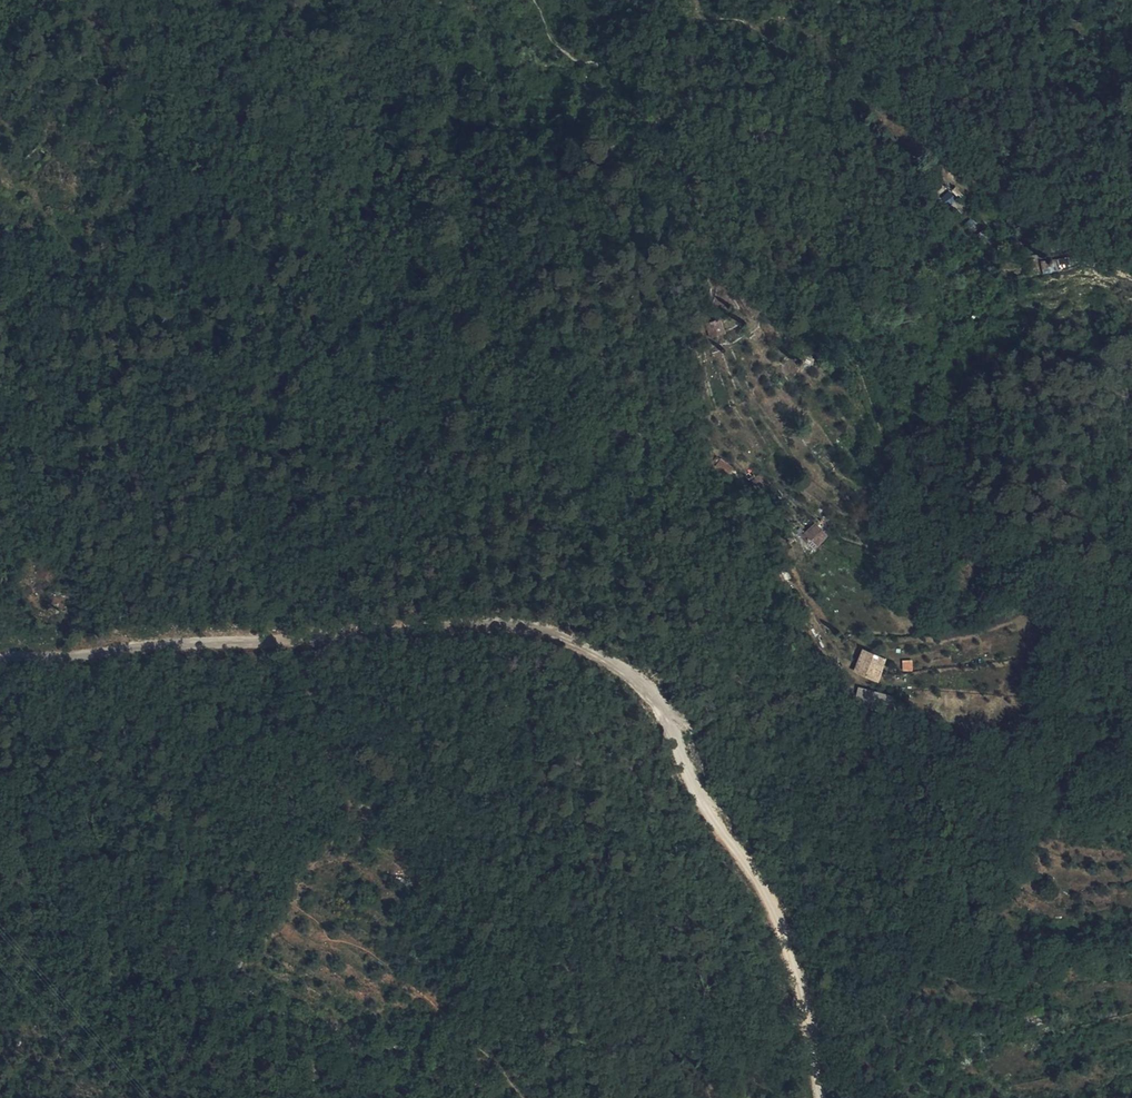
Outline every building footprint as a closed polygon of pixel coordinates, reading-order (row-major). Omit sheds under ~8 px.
[(1043,263),(1045,271),(1055,269),(1053,261),(1043,263)] [(709,313),(713,326),(727,322),(722,308),(709,313)] [(819,532),(827,526),(816,516),(809,522),(819,532)] [(809,522),(801,528),(812,538),(819,532),(809,522)] [(854,670),(880,680),(889,656),(864,646),(854,670)]
